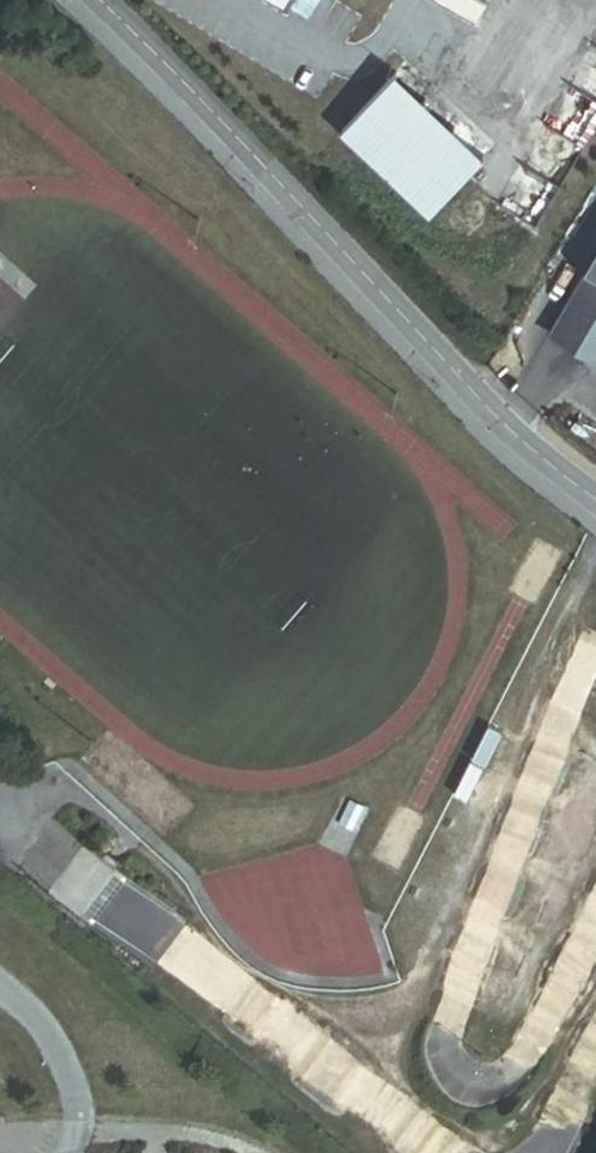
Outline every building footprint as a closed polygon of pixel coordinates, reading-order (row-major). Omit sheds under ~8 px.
[(391,68),(337,129),(430,213),(485,152),(391,68)] [(570,298),(579,304),(595,277),(595,257),(570,298)] [(558,337),(590,358),(595,348),(595,277),(579,304),(558,337)] [(579,304),(570,298),(549,331),(558,337),(579,304)]
